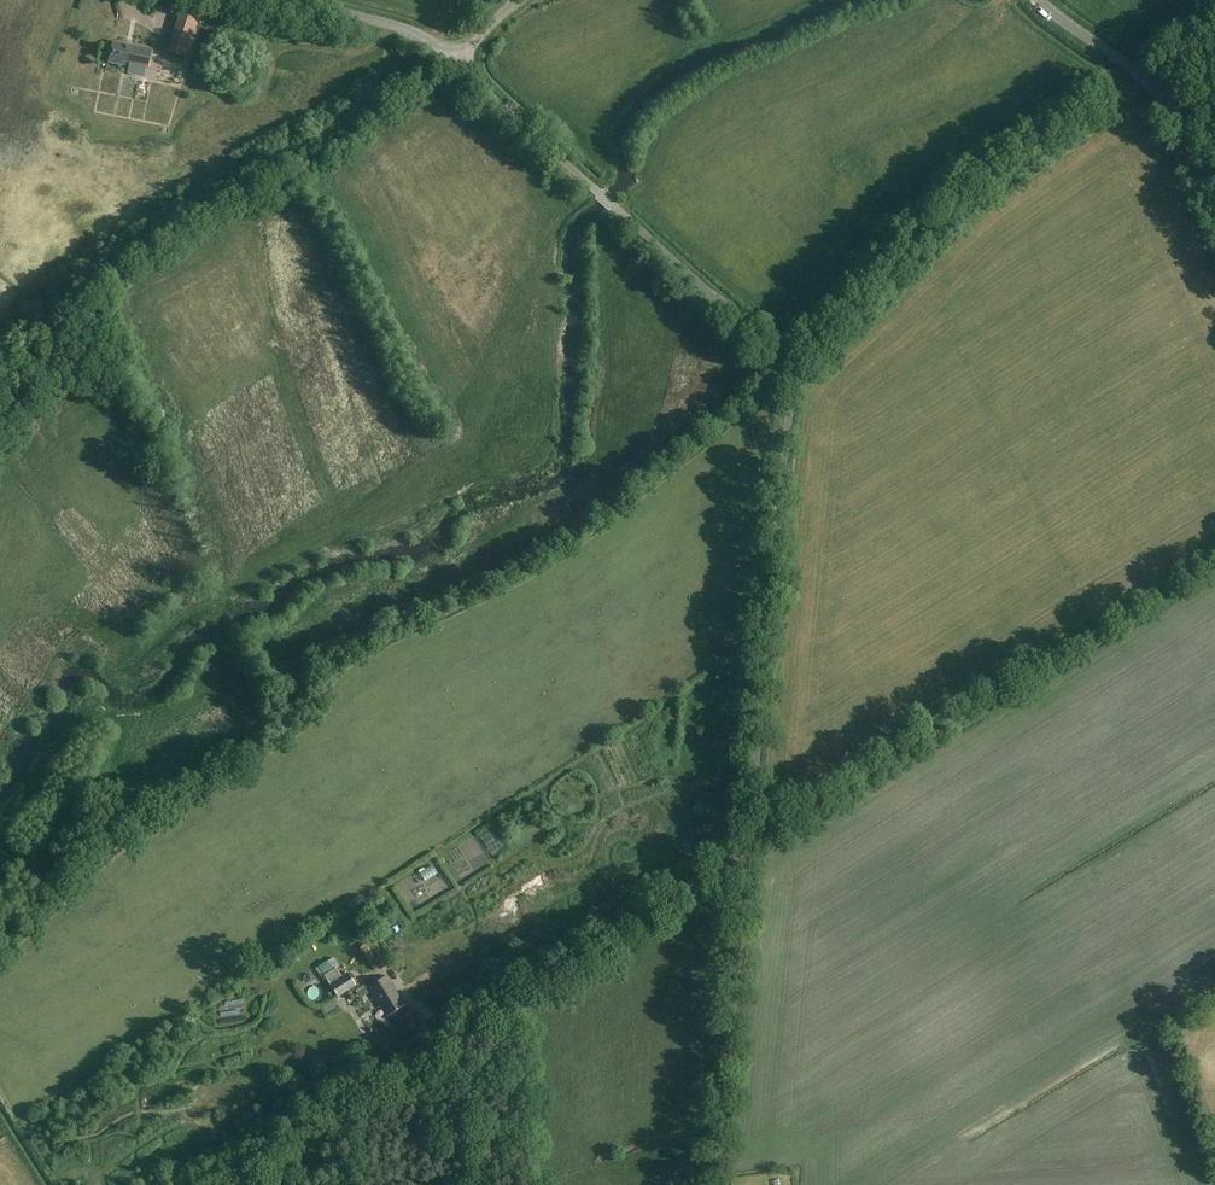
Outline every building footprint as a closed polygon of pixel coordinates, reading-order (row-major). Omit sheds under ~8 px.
[(180,15),(168,52),(187,58),(199,21),(180,15)] [(145,77),(146,69),(147,70),(150,50),(113,43),(109,62),(129,66),(128,74),(145,77)] [(157,67),(156,77),(171,79),(173,69),(157,67)] [(429,856),(415,863),(421,875),(434,868),(429,856)] [(408,903),(426,896),(418,878),(400,885),(408,903)] [(389,964),(373,939),(365,945),(371,954),(366,957),(374,970),(380,967),(381,969),(389,964)] [(333,957),(327,961),(332,969),(338,965),(333,957)] [(335,968),(324,976),(338,997),(356,986),(347,972),(341,975),(335,968)] [(386,975),(368,986),(386,1017),(405,1005),(386,975)]
